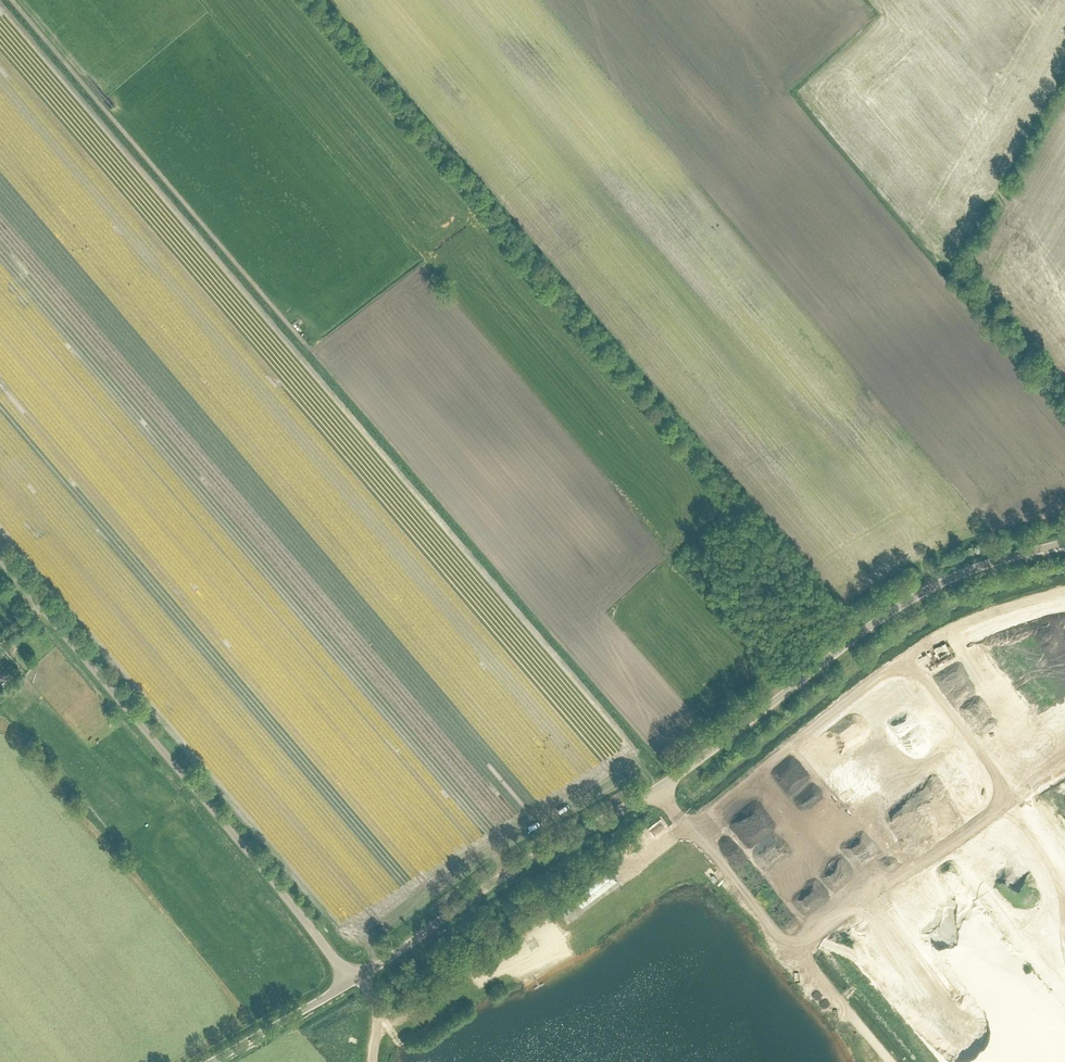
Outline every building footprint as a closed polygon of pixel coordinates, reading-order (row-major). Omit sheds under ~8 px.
[(621,851),(626,857),(644,843),(639,837),(621,851)]
